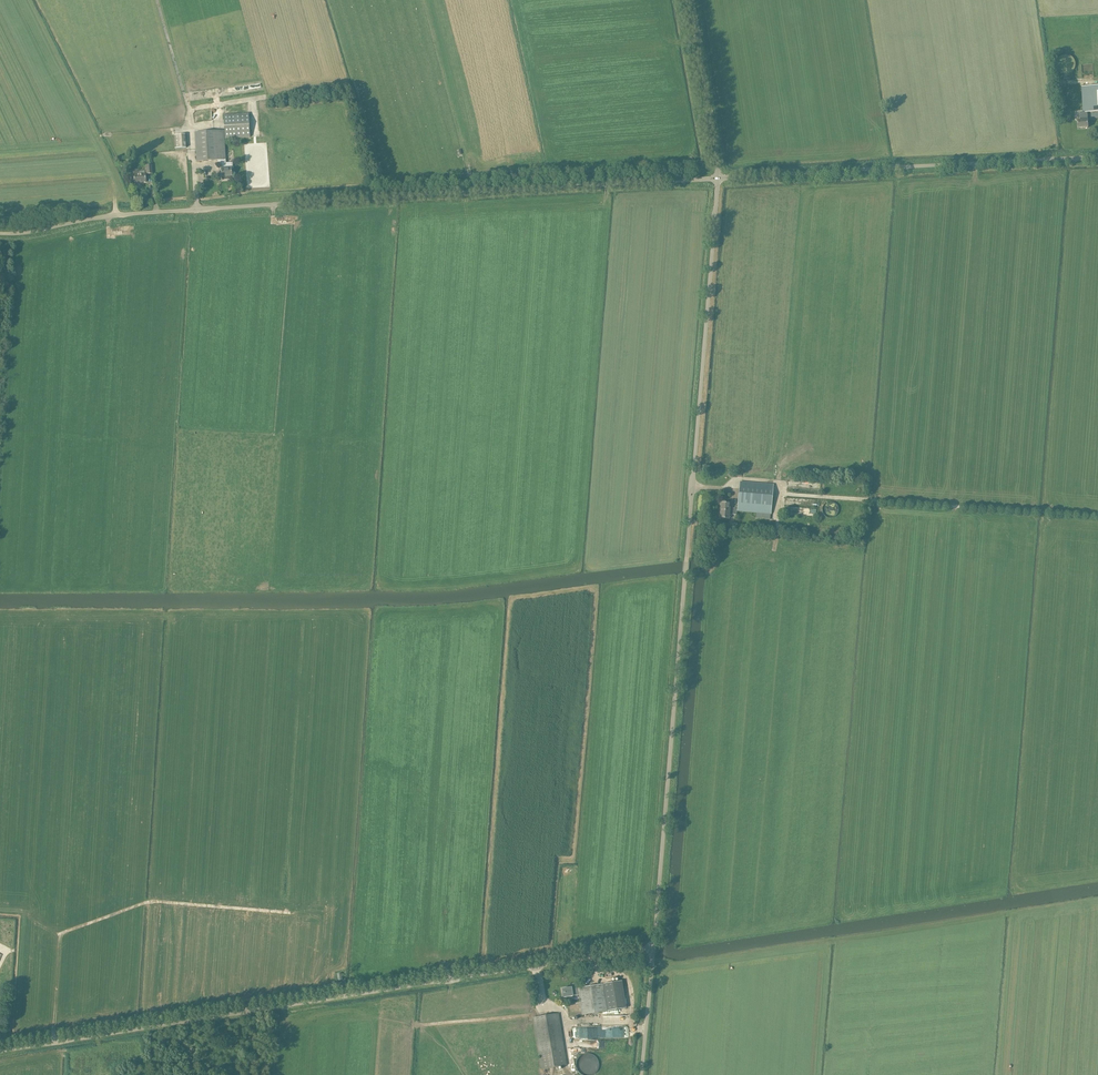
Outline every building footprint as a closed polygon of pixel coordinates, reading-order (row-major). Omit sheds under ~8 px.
[(1078,120),(1078,128),(1088,127),(1087,113),(1097,112),(1097,86),(1081,87),(1083,112),(1080,112),(1080,120),(1078,120)] [(249,113),(224,115),(225,139),(250,137),(249,113)] [(221,160),(222,169),(222,177),(222,180),(233,180),(233,176),(232,176),(232,168),(226,168),(226,160),(224,130),(195,132),(196,162),(221,160)] [(134,183),(145,182),(145,174),(145,171),(133,172),(134,183)] [(740,482),(738,506),(737,511),(761,513),(761,518),(770,519),(770,514),(771,514),(773,485),(740,482)] [(834,513),(837,505),(828,502),(825,510),(834,513)] [(738,506),(737,506),(735,506),(735,508),(730,508),(730,503),(721,503),(721,511),(736,512),(736,511),(737,511),(738,506)] [(736,512),(721,511),(720,518),(729,519),(729,514),(736,515),(736,511),(736,512)] [(579,995),(582,1015),(627,1008),(622,980),(578,987),(578,988),(572,989),(572,988),(562,989),(564,997),(579,995)] [(559,1013),(533,1017),(541,1069),(567,1065),(559,1013)] [(584,1036),(627,1035),(627,1015),(604,1015),(604,1027),(583,1027),(584,1036)] [(593,1074),(594,1074),(595,1074),(596,1073),(596,1072),(597,1072),(597,1071),(598,1070),(598,1069),(599,1068),(599,1067),(599,1066),(599,1065),(599,1064),(599,1063),(599,1062),(598,1061),(598,1060),(598,1059),(597,1058),(596,1057),(595,1056),(594,1056),(594,1055),(593,1055),(592,1054),(591,1054),(590,1054),(589,1053),(588,1053),(587,1053),(586,1054),(585,1054),(584,1054),(583,1054),(582,1055),(581,1055),(581,1056),(580,1057),(579,1057),(579,1058),(578,1059),(577,1060),(577,1061),(576,1062),(576,1063),(576,1064),(576,1065),(576,1066),(577,1067),(577,1068),(577,1069),(578,1070),(578,1071),(579,1072),(579,1073),(580,1073),(581,1074),(582,1074),(593,1074)]
